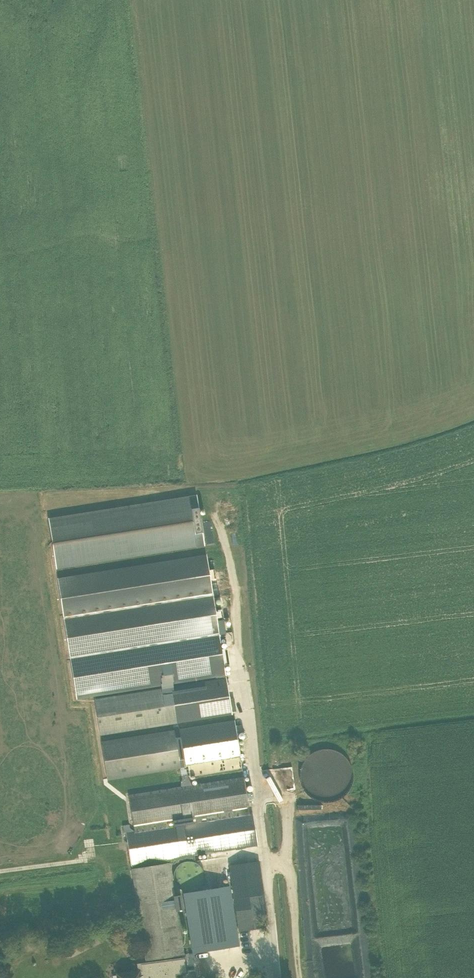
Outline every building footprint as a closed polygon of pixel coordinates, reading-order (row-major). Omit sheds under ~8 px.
[(48,518),(56,568),(204,545),(197,495),(48,518)] [(224,620),(217,621),(216,618),(222,617),(221,610),(215,611),(210,580),(216,579),(214,569),(209,570),(206,555),(58,578),(77,698),(215,676),(216,680),(226,679),(219,634),(226,633),(224,620)] [(174,731),(101,742),(107,779),(180,767),(182,778),(188,786),(129,795),(134,827),(134,831),(126,832),(126,837),(131,865),(146,960),(183,955),(180,940),(176,911),(184,910),(181,892),(174,893),(170,864),(195,860),(194,855),(230,850),(258,846),(253,812),(249,813),(244,777),(192,785),(185,776),(242,767),(240,757),(235,721),(179,730),(178,722),(232,714),(226,679),(216,680),(94,700),(100,735),(173,723),(174,731)] [(305,791),(346,794),(350,754),(308,750),(305,791)] [(129,824),(122,825),(123,833),(126,832),(134,831),(130,828),(129,824)] [(253,893),(263,892),(259,861),(249,863),(253,893)] [(267,919),(263,892),(253,893),(249,863),(232,865),(230,866),(230,867),(237,921),(239,931),(264,928),(263,920),(267,919)] [(193,953),(239,945),(230,885),(184,892),(193,953)] [(25,946),(21,942),(16,947),(20,951),(25,946)] [(118,974),(118,977),(176,977),(175,974),(186,972),(185,958),(141,964),(141,971),(118,974)]
